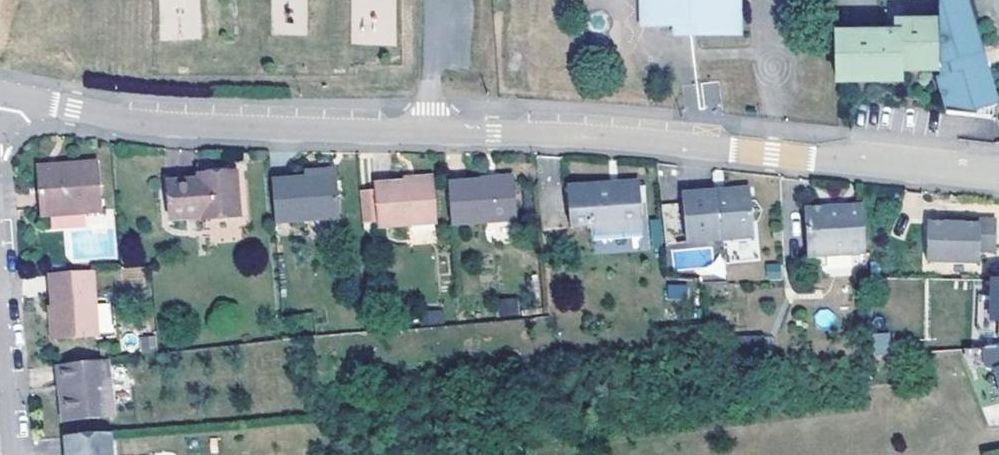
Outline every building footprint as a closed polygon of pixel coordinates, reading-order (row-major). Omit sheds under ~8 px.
[(160,19),(174,19),(174,34),(200,34),(200,0),(159,0),(160,19)] [(642,25),(695,25),(695,36),(736,36),(736,0),(642,0),(642,25)] [(934,27),(890,26),(889,34),(830,33),(832,79),(895,80),(896,74),(935,74),(937,79),(932,80),(942,114),(987,118),(989,106),(992,104),(981,66),(977,67),(974,56),(978,54),(961,1),(958,2),(957,0),(940,0),(940,7),(934,9),(934,27)] [(36,218),(96,212),(92,163),(63,165),(63,173),(32,176),(36,218)] [(32,176),(63,173),(63,165),(32,168),(32,176)] [(296,178),(332,175),(331,169),(296,172),(296,178)] [(208,182),(193,183),(162,185),(165,223),(194,220),(195,224),(235,220),(231,174),(208,176),(208,182)] [(336,218),(332,175),(296,178),(267,181),(271,224),(336,218)] [(428,176),(399,178),(400,183),(400,185),(429,182),(428,176)] [(563,221),(582,219),(584,233),(616,230),(616,220),(636,219),(632,181),(603,184),(603,178),(556,184),(557,187),(560,187),(563,221)] [(443,226),(509,222),(505,179),(440,183),(443,226)] [(429,182),(400,185),(400,183),(370,185),(372,205),(374,228),(434,221),(429,182)] [(680,241),(747,233),(742,190),(708,193),(708,189),(676,192),(680,241)] [(372,205),(370,190),(355,192),(357,207),(372,205)] [(823,213),(859,211),(859,205),(823,207),(823,213)] [(859,211),(823,213),(823,207),(802,208),(803,254),(861,251),(859,211)] [(638,228),(636,219),(616,220),(616,230),(638,228)] [(978,266),(978,253),(994,253),(993,222),(958,222),(959,227),(942,228),(926,227),(926,266),(978,266)] [(729,240),(731,263),(758,260),(756,238),(729,240)] [(56,341),(92,338),(87,275),(48,278),(51,311),(53,311),(56,341)] [(992,280),(991,297),(976,296),(974,330),(988,331),(988,336),(998,336),(998,280),(992,280)] [(667,284),(667,299),(688,299),(688,284),(667,284)] [(490,305),(491,321),(511,319),(509,303),(490,305)] [(56,341),(53,311),(51,311),(48,312),(50,341),(56,341)] [(874,333),(874,354),(889,353),(888,332),(874,333)] [(988,349),(998,348),(998,336),(988,336),(988,349)] [(982,350),(983,369),(994,374),(998,390),(998,348),(988,349),(982,350)] [(57,367),(61,393),(55,393),(58,422),(110,416),(103,362),(57,367)] [(61,393),(57,367),(52,368),(55,393),(61,393)] [(112,433),(67,437),(69,454),(114,454),(112,433)]
